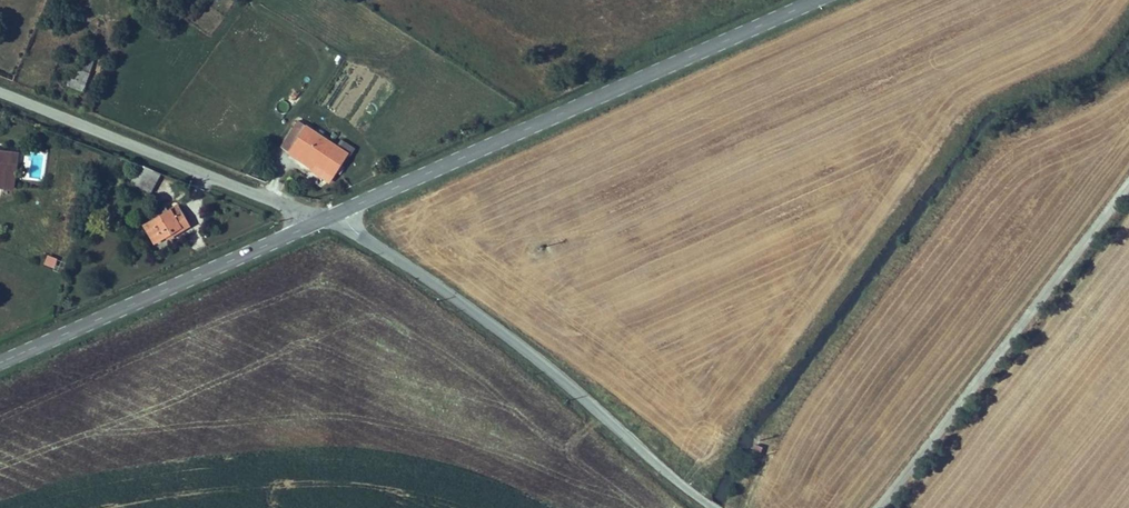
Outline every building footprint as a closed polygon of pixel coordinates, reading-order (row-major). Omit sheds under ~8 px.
[(64,61),(61,69),(70,72),(73,65),(64,61)] [(77,68),(70,87),(83,92),(90,73),(77,68)] [(70,72),(61,69),(57,79),(66,83),(70,72)] [(279,113),(288,111),(286,101),(277,103),(279,113)] [(293,118),(275,145),(299,159),(302,154),(321,165),(334,144),(293,118)] [(342,140),(339,145),(352,152),(355,148),(342,140)] [(302,154),(299,159),(316,171),(321,165),(302,154)] [(149,177),(129,167),(119,184),(139,195),(149,177)] [(140,210),(144,217),(155,210),(151,204),(140,210)] [(155,210),(144,217),(132,224),(143,241),(177,220),(166,205),(155,210)] [(44,265),(54,268),(57,257),(46,255),(44,265)] [(761,456),(762,446),(753,444),(751,454),(761,456)]
